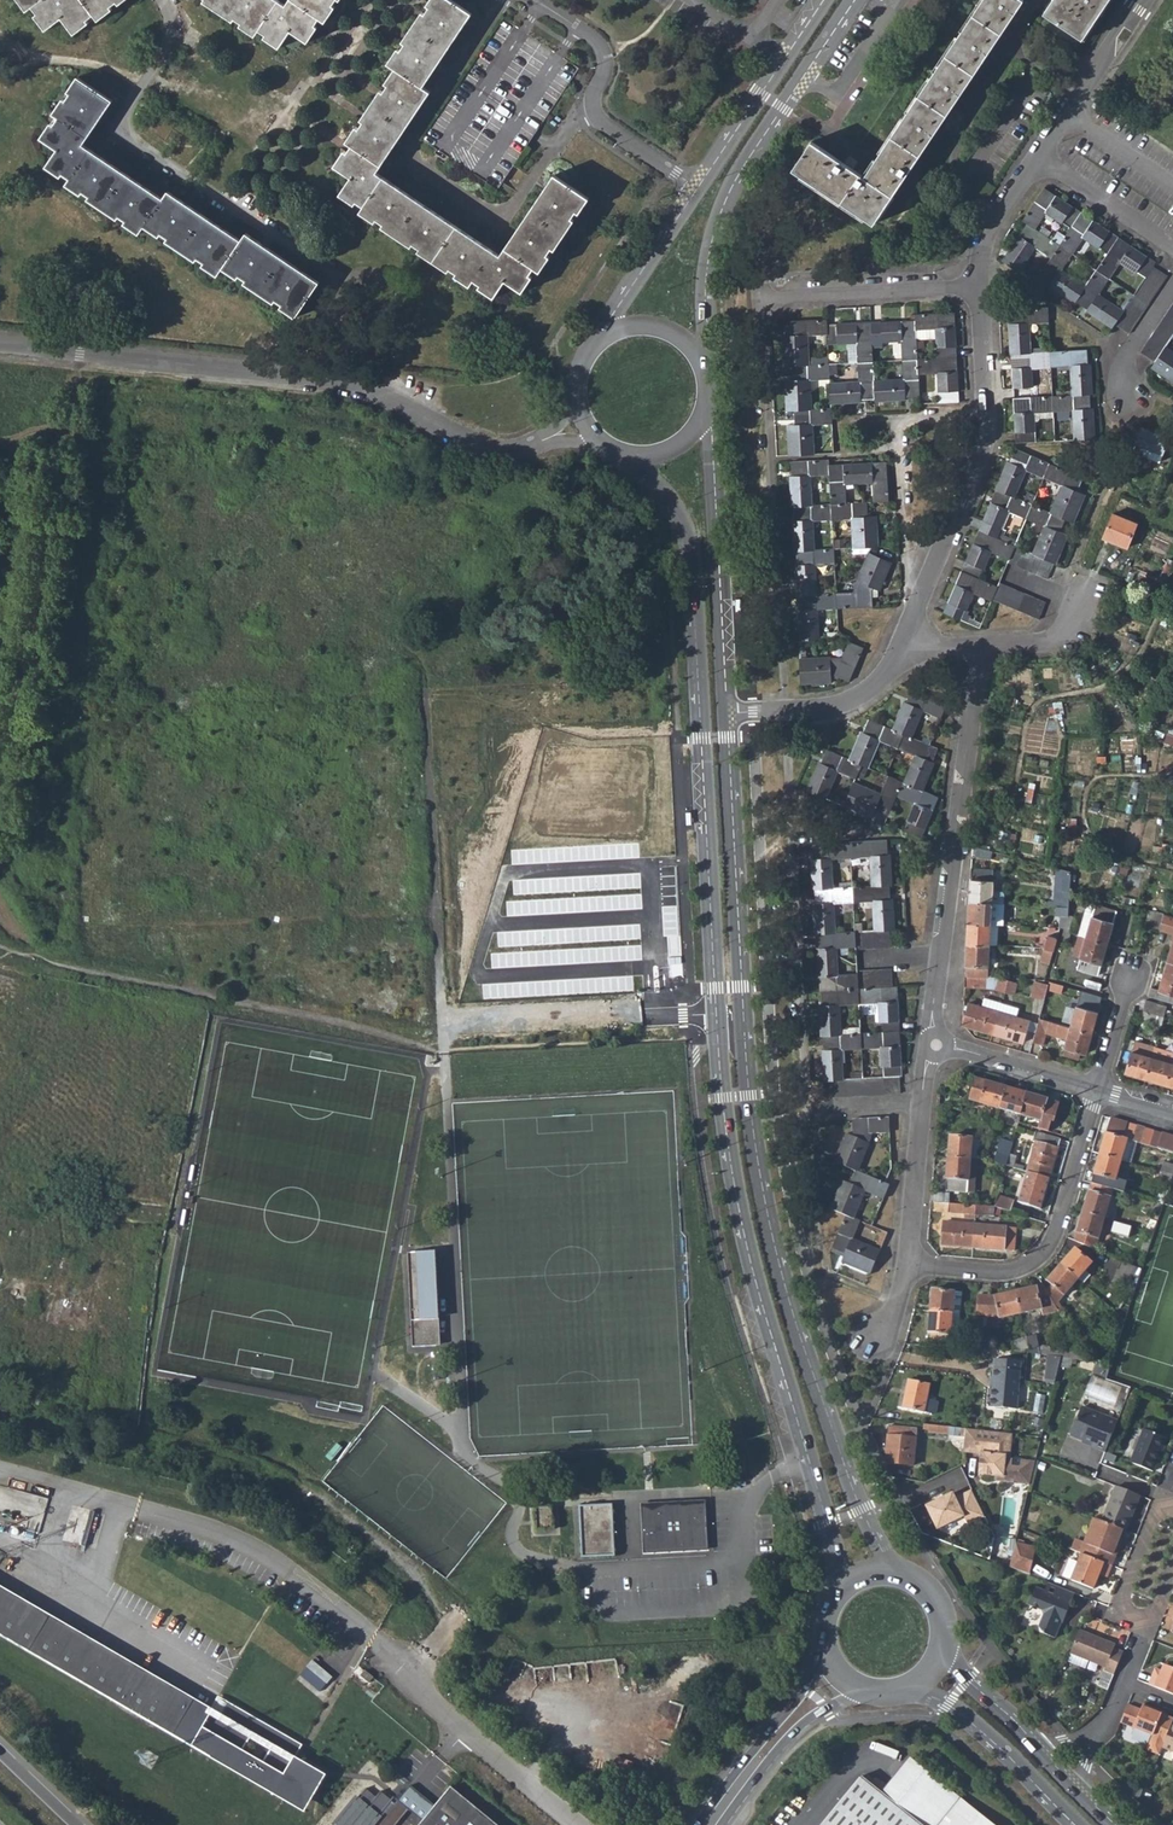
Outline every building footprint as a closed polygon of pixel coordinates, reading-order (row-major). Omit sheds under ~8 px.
[(27,14),(33,10),(37,16),(35,18),(47,32),(63,20),(74,37),(89,26),(87,23),(93,19),(97,24),(129,0),(17,0),(27,14)] [(206,1),(204,4),(234,24),(236,21),(243,25),(241,29),(256,38),(260,33),(266,38),(265,40),(280,50),(291,34),(308,46),(319,30),(316,29),(321,23),(325,26),(336,11),(333,9),(338,2),(341,4),(343,0),(292,0),(286,8),(274,0),(205,0),(206,1)] [(589,205),(554,180),(499,260),(375,175),(429,97),(421,90),(472,18),(446,0),(433,0),(427,9),(430,11),(425,18),(422,15),(402,45),(404,47),(400,54),(397,51),(387,67),(394,72),(384,87),(388,90),(383,97),(379,94),(359,125),(362,127),(357,133),(354,132),(345,145),(350,149),(346,156),(343,154),(332,170),(348,182),(337,198),(353,209),(355,205),(363,211),(359,216),(375,227),(377,224),(383,228),(381,231),(411,252),(414,249),(420,253),(418,256),(447,276),(449,273),(456,278),(454,281),(469,291),(472,286),(479,291),(478,294),(492,304),(504,287),(521,298),(532,282),(529,281),(534,274),(539,278),(549,263),(546,261),(550,254),(553,257),(574,227),(570,225),(576,217),(579,219),(589,205)] [(797,169),(877,224),(885,212),(902,186),(1028,0),(1027,0),(987,0),(983,5),(880,158),(874,167),(868,175),(816,141),(797,169)] [(1047,13),(1084,38),(1110,0),(1055,0),(1047,13)] [(535,137),(578,74),(578,72),(503,22),(423,142),(497,193),(535,137)] [(277,305),(291,315),(316,280),(244,230),(238,238),(170,191),(163,201),(86,148),(115,106),(80,82),(55,118),(60,122),(56,128),(54,126),(43,142),(59,153),(48,168),(64,178),(65,176),(72,180),(69,185),(84,196),(85,193),(91,197),(89,199),(119,220),(121,218),(128,223),(127,225),(139,234),(145,226),(156,233),(158,230),(165,235),(163,238),(192,258),(194,256),(200,260),(198,263),(213,273),(219,265),(235,275),(236,273),(243,277),(241,280),(270,301),(273,297),(279,302),(277,305)] [(1048,280),(1046,282),(1071,299),(1073,297),(1085,305),(1084,307),(1109,324),(1110,322),(1121,306),(1096,289),(1117,256),(1142,273),(1153,257),(1154,255),(1117,231),(1079,205),(1040,179),(1018,212),(1024,216),(999,254),(1016,265),(1033,240),(1048,251),(1034,271),(1048,280)] [(1121,306),(1110,322),(1125,332),(1168,267),(1153,257),(1142,273),(1121,306)] [(1172,326),(1172,293),(1135,350),(1150,360),(1165,338),(1172,326)] [(1030,322),(1047,321),(1046,306),(1007,307),(1008,322),(1005,322),(1012,442),(1037,441),(1035,413),(1069,411),(1070,440),(1095,438),(1093,408),(1089,408),(1089,393),(1092,393),(1091,363),(1087,363),(1086,349),(1049,350),(1043,350),(1043,345),(1032,346),(1030,322)] [(945,307),(908,309),(908,313),(910,355),(948,353),(945,307)] [(908,313),(862,316),(863,337),(894,335),(895,355),(910,355),(908,313)] [(790,331),(782,331),(783,361),(792,361),(820,359),(819,339),(818,319),(818,314),(789,315),(790,331)] [(862,316),(818,319),(819,339),(848,338),(849,358),(864,357),(863,337),(862,316)] [(1165,338),(1150,360),(1172,376),(1172,344),(1165,338)] [(948,353),(910,355),(912,392),(912,400),(950,399),(948,353)] [(896,375),(865,376),(866,395),(867,400),(896,398),(896,393),(912,392),(910,355),(895,355),(896,375)] [(850,378),(821,379),(822,402),(850,400),(850,396),(866,395),(865,376),(864,357),(849,358),(850,378)] [(793,375),(784,376),(786,406),(795,406),(822,405),(822,402),(821,379),(820,359),(792,361),(793,375)] [(796,421),(788,421),(790,453),(816,451),(814,421),(834,420),(833,404),(795,406),(796,421)] [(1143,420),(1135,438),(1155,449),(1164,431),(1154,426),(1143,420)] [(1026,470),(1044,478),(1051,463),(1014,448),(996,489),(1015,497),(1026,470)] [(793,474),(789,474),(790,505),(795,505),(814,504),(812,473),(830,473),(830,463),(829,458),(792,459),(793,474)] [(888,460),(854,461),(855,485),(873,485),(874,502),(890,501),(888,460)] [(854,461),(830,463),(830,473),(832,503),(846,503),(846,490),(845,486),(855,485),(854,461)] [(1049,512),(1065,519),(1074,523),(1086,494),(1078,490),(1083,478),(1051,463),(1044,478),(1061,485),(1049,512)] [(1009,512),(1024,518),(1031,504),(1015,497),(996,489),(978,531),(997,539),(1009,512)] [(846,503),(832,503),(832,519),(850,518),(852,548),(878,547),(876,516),(869,517),(868,502),(846,503)] [(796,519),(791,519),(793,550),(797,550),(816,549),(815,519),(832,519),(832,503),(814,504),(795,505),(796,519)] [(1032,554),(1056,564),(1068,536),(1059,533),(1065,519),(1049,512),(1031,504),(1024,518),(1043,527),(1032,554)] [(1113,512),(1103,536),(1126,547),(1137,522),(1113,512)] [(1009,559),(1015,547),(997,539),(978,531),(961,570),(981,579),(992,552),(1009,559)] [(1015,547),(1009,559),(1050,577),(1056,564),(1032,554),(1015,547)] [(798,565),(794,565),(795,595),(799,595),(818,594),(816,564),(834,563),(834,548),(816,549),(797,550),(798,565)] [(855,593),(836,593),(837,609),(873,607),(872,586),(882,591),(895,565),(871,553),(858,579),(860,581),(855,593)] [(993,601),(999,587),(981,579),(961,570),(941,617),(958,625),(972,592),(993,601)] [(999,587),(993,601),(1040,620),(1047,601),(1000,583),(999,587)] [(800,610),(796,611),(798,640),(820,639),(819,609),(837,609),(836,593),(818,594),(799,595),(800,610)] [(830,657),(799,659),(800,685),(831,684),(831,675),(849,681),(863,649),(849,643),(842,659),(830,659),(830,657)] [(903,701),(891,729),(906,735),(929,745),(946,703),(912,688),(906,702),(903,701)] [(861,732),(849,759),(860,764),(889,776),(906,735),(891,729),(869,719),(863,733),(861,732)] [(906,735),(889,776),(903,781),(922,789),(934,763),(931,762),(937,748),(929,745),(906,735)] [(820,762),(808,790),(844,805),(860,764),(849,759),(828,750),(822,763),(820,762)] [(860,764),(844,805),(872,817),(875,808),(889,814),(903,781),(889,776),(860,764)] [(889,814),(886,822),(922,837),(939,796),(922,789),(903,781),(889,814)] [(885,840),(848,842),(850,885),(890,883),(888,855),(886,855),(885,840)] [(814,859),(811,859),(813,887),(816,887),(850,885),(848,842),(814,844),(814,859)] [(1056,867),(1053,897),(1056,897),(1055,906),(1068,907),(1071,871),(1056,867)] [(969,902),(991,903),(993,870),(971,868),(969,902)] [(890,883),(850,885),(853,931),(889,929),(892,929),(891,900),(887,900),(887,885),(890,885),(890,883)] [(817,903),(814,903),(815,933),(853,931),(850,885),(816,887),(817,903)] [(968,923),(990,924),(991,903),(969,902),(968,923)] [(999,904),(991,903),(990,924),(998,925),(999,904)] [(1068,907),(1055,906),(1055,916),(1067,916),(1068,907)] [(1096,906),(1086,937),(1107,944),(1117,912),(1096,906)] [(1145,927),(1158,931),(1159,929),(1172,933),(1172,916),(1149,910),(1145,927)] [(967,943),(989,945),(990,924),(968,923),(967,943)] [(998,925),(990,924),(989,945),(997,945),(998,925)] [(889,929),(853,931),(853,948),(890,946),(889,929)] [(853,931),(815,933),(816,957),(840,957),(854,965),(853,948),(853,931)] [(1079,935),(1073,955),(1081,957),(1077,969),(1098,975),(1107,944),(1086,937),(1079,935)] [(1047,936),(1043,948),(1053,951),(1056,939),(1047,936)] [(965,965),(987,966),(989,945),(967,943),(965,965)] [(1043,948),(1040,961),(1049,964),(1053,951),(1043,948)] [(840,957),(816,957),(818,990),(821,990),(855,988),(855,971),(854,965),(840,957)] [(1147,996),(1172,1003),(1172,962),(1168,961),(1163,976),(1162,981),(1159,990),(1150,987),(1147,996)] [(891,969),(855,971),(855,988),(892,987),(891,969)] [(998,977),(965,975),(964,987),(995,989),(1004,992),(1008,980),(998,977)] [(1008,980),(1004,992),(1013,994),(1016,983),(1008,980)] [(1036,982),(1031,997),(1044,1001),(1047,989),(1048,985),(1036,982)] [(1048,985),(1047,989),(1061,993),(1063,986),(1049,982),(1048,985)] [(892,987),(855,988),(858,1032),(897,1030),(895,987),(892,987)] [(821,1005),(818,1005),(820,1034),(823,1034),(858,1032),(855,988),(821,990),(821,1005)] [(1081,991),(1070,1027),(1091,1033),(1102,998),(1081,991)] [(984,998),(982,1007),(999,1012),(1001,1003),(984,998)] [(1146,1000),(1144,1010),(1164,1016),(1166,1006),(1146,1000)] [(969,1003),(962,1025),(992,1034),(999,1012),(982,1007),(969,1003)] [(1001,1003),(999,1012),(1016,1017),(1019,1008),(1001,1003)] [(1068,1004),(1064,1020),(1071,1021),(1075,1006),(1068,1004)] [(999,1012),(992,1034),(1023,1043),(1026,1029),(1029,1020),(1016,1017),(999,1012)] [(1035,1031),(1033,1040),(1042,1043),(1046,1030),(1049,1021),(1039,1018),(1038,1023),(1035,1031)] [(1029,1020),(1026,1029),(1035,1031),(1038,1023),(1029,1020)] [(1049,1021),(1046,1030),(1056,1033),(1059,1024),(1049,1021)] [(1059,1024),(1056,1033),(1067,1037),(1063,1053),(1077,1057),(1078,1052),(1085,1054),(1091,1033),(1070,1027),(1059,1024)] [(897,1030),(858,1032),(860,1077),(899,1075),(897,1030)] [(823,1048),(821,1048),(822,1079),(860,1077),(858,1032),(823,1034),(823,1048)] [(1132,1051),(1125,1072),(1145,1078),(1152,1057),(1155,1047),(1134,1041),(1132,1051)] [(1145,1078),(1166,1084),(1172,1063),(1172,1058),(1172,1052),(1155,1047),(1152,1057),(1145,1078)] [(822,1079),(819,1079),(820,1096),(900,1093),(899,1075),(860,1077),(822,1079)] [(977,1080),(971,1101),(1000,1109),(1006,1088),(977,1080)] [(1006,1088),(1000,1109),(1020,1115),(1026,1094),(1006,1088)] [(1026,1094),(1020,1115),(1040,1121),(1038,1128),(1048,1132),(1051,1119),(1054,1120),(1059,1104),(1026,1094)] [(846,1135),(835,1162),(856,1172),(875,1180),(890,1143),(888,1118),(853,1120),(854,1134),(852,1138),(846,1135)] [(1110,1119),(1106,1134),(1114,1136),(1119,1121),(1110,1119)] [(1119,1121),(1114,1136),(1123,1139),(1127,1124),(1119,1121)] [(1127,1124),(1123,1139),(1127,1140),(1132,1141),(1132,1142),(1137,1126),(1127,1124)] [(1137,1126),(1132,1142),(1141,1144),(1145,1129),(1137,1126)] [(1145,1129),(1141,1144),(1149,1146),(1154,1131),(1145,1129)] [(1154,1131),(1149,1146),(1158,1149),(1162,1134),(1154,1131)] [(1106,1134),(1100,1154),(1121,1161),(1127,1140),(1123,1139),(1114,1136),(1106,1134)] [(1158,1149),(1168,1152),(1172,1137),(1162,1134),(1158,1149)] [(1036,1143),(1027,1173),(1049,1179),(1059,1140),(1047,1136),(1045,1145),(1036,1143)] [(950,1137),(948,1158),(970,1160),(971,1138),(950,1137)] [(1127,1140),(1121,1161),(1126,1162),(1132,1141),(1127,1140)] [(1001,1141),(994,1163),(1005,1167),(1012,1144),(1001,1141)] [(1100,1154),(1091,1183),(1113,1190),(1121,1161),(1100,1154)] [(948,1158),(946,1191),(968,1193),(970,1160),(948,1158)] [(970,1160),(968,1193),(975,1193),(976,1160),(970,1160)] [(1161,1172),(1172,1176),(1172,1174),(1172,1166),(1164,1163),(1161,1172)] [(843,1183),(832,1208),(845,1215),(872,1226),(889,1186),(875,1180),(856,1172),(850,1186),(843,1183)] [(1161,1172),(1158,1181),(1169,1185),(1172,1176),(1161,1172)] [(1027,1173),(1018,1203),(1040,1209),(1049,1179),(1027,1173)] [(1091,1183),(1083,1212),(1104,1218),(1113,1190),(1091,1183)] [(997,1197),(993,1208),(1010,1213),(1013,1202),(997,1197)] [(963,1205),(963,1215),(975,1216),(975,1206),(963,1205)] [(1083,1212),(1074,1241),(1095,1249),(1104,1218),(1083,1212)] [(845,1215),(832,1247),(845,1253),(842,1261),(869,1273),(886,1232),(872,1226),(845,1215)] [(943,1224),(941,1247),(973,1249),(974,1226),(943,1224)] [(974,1226),(973,1249),(1003,1251),(1003,1249),(1013,1250),(1014,1238),(1005,1237),(1006,1228),(974,1226)] [(404,1250),(413,1347),(441,1346),(441,1337),(445,1336),(444,1318),(440,1319),(436,1251),(404,1250)] [(1075,1250),(1061,1265),(1078,1280),(1092,1264),(1075,1250)] [(1052,1286),(1047,1292),(1056,1307),(1058,1303),(1063,1296),(1078,1280),(1061,1265),(1047,1282),(1052,1286)] [(1043,1287),(1016,1293),(1021,1314),(1056,1307),(1047,1292),(1043,1287)] [(932,1290),(930,1311),(952,1313),(959,1314),(961,1293),(932,1290)] [(989,1297),(988,1317),(999,1316),(999,1318),(1021,1314),(1016,1293),(996,1297),(989,1297)] [(976,1311),(976,1315),(988,1317),(989,1297),(978,1297),(976,1311)] [(930,1311),(927,1340),(949,1341),(952,1313),(930,1311)] [(1115,1312),(1110,1319),(1119,1327),(1125,1320),(1115,1312)] [(952,1313),(949,1341),(957,1338),(959,1314),(952,1313)] [(1035,1336),(1026,1338),(1028,1351),(1029,1353),(1039,1354),(1035,1336)] [(968,1338),(968,1346),(977,1346),(977,1339),(968,1338)] [(1026,1338),(1004,1343),(1005,1349),(1020,1352),(1028,1351),(1026,1338)] [(1050,1356),(1044,1381),(1054,1383),(1060,1357),(1050,1356)] [(990,1386),(988,1405),(1017,1409),(1022,1361),(996,1358),(995,1377),(994,1386),(990,1386)] [(908,1380),(902,1406),(925,1412),(925,1409),(933,1411),(935,1401),(927,1399),(930,1385),(908,1380)] [(1084,1402),(1072,1432),(1094,1441),(1093,1443),(1107,1449),(1120,1417),(1084,1402)] [(929,1430),(929,1431),(952,1434),(964,1435),(965,1428),(930,1424),(929,1430)] [(889,1426),(888,1434),(915,1438),(916,1429),(889,1426)] [(1145,1427),(1132,1460),(1154,1470),(1168,1436),(1145,1427)] [(963,1441),(963,1452),(980,1454),(978,1473),(1001,1476),(1000,1480),(1030,1484),(1035,1461),(1011,1457),(1012,1433),(965,1428),(964,1435),(963,1441)] [(888,1434),(884,1462),(913,1465),(915,1438),(888,1434)] [(728,1476),(729,1486),(738,1486),(737,1475),(728,1476)] [(1117,1484),(1103,1518),(1125,1526),(1128,1527),(1142,1494),(1117,1484)] [(952,1493),(925,1505),(937,1530),(964,1516),(968,1524),(988,1515),(973,1488),(955,1498),(952,1493)] [(706,1501),(642,1504),(644,1554),(709,1551),(706,1501)] [(612,1505),(580,1507),(582,1557),(614,1556),(612,1505)] [(551,1508),(536,1509),(537,1530),(552,1529),(551,1508)] [(1086,1539),(1081,1550),(1084,1551),(1113,1562),(1121,1543),(1119,1542),(1125,1526),(1103,1518),(1096,1515),(1086,1539)] [(999,1535),(990,1559),(1009,1566),(1016,1540),(999,1535)] [(1077,1536),(1073,1546),(1081,1550),(1086,1539),(1077,1536)] [(1016,1540),(1009,1566),(1014,1566),(1031,1572),(1037,1546),(1025,1542),(1016,1540)] [(1080,1560),(1073,1577),(1095,1586),(1101,1572),(1108,1575),(1113,1562),(1084,1551),(1080,1560)] [(1071,1557),(1064,1574),(1073,1577),(1080,1560),(1071,1557)] [(178,1680),(0,1572),(0,1618),(286,1794),(309,1758),(298,1751),(305,1740),(231,1694),(224,1706),(216,1701),(213,1707),(175,1684),(178,1680)] [(1037,1585),(1030,1603),(1043,1608),(1046,1613),(1041,1625),(1047,1630),(1057,1634),(1063,1619),(1064,1620),(1076,1590),(1050,1579),(1046,1588),(1037,1585)] [(1080,1627),(1071,1649),(1090,1657),(1105,1663),(1098,1683),(1108,1687),(1115,1671),(1124,1649),(1114,1645),(1116,1641),(1080,1627)] [(1071,1649),(1068,1658),(1086,1665),(1090,1657),(1071,1649)] [(321,1653),(311,1663),(331,1680),(336,1674),(321,1660),(325,1656),(321,1653)] [(1149,1682),(1172,1692),(1172,1666),(1165,1662),(1162,1669),(1156,1666),(1154,1673),(1149,1682)] [(363,1671),(359,1676),(369,1683),(373,1677),(363,1671)] [(178,1680),(175,1684),(213,1707),(216,1701),(224,1706),(231,1694),(220,1687),(211,1701),(178,1680)] [(1120,1722),(1152,1735),(1146,1750),(1159,1755),(1163,1745),(1164,1743),(1172,1721),(1172,1717),(1155,1710),(1156,1708),(1144,1703),(1142,1709),(1128,1703),(1120,1722)] [(1163,1745),(1172,1749),(1172,1721),(1164,1743),(1163,1745)] [(309,1758),(286,1794),(306,1806),(330,1770),(309,1758)] [(879,1796),(915,1824),(988,1824),(907,1761),(879,1796)] [(879,1796),(858,1780),(823,1824),(915,1824),(879,1796)] [(376,1796),(366,1788),(367,1787),(366,1786),(333,1824),(395,1824),(408,1808),(398,1799),(395,1803),(391,1800),(394,1796),(393,1795),(391,1799),(381,1791),(382,1790),(381,1789),(376,1796)] [(418,1824),(496,1824),(451,1786),(418,1824)]
